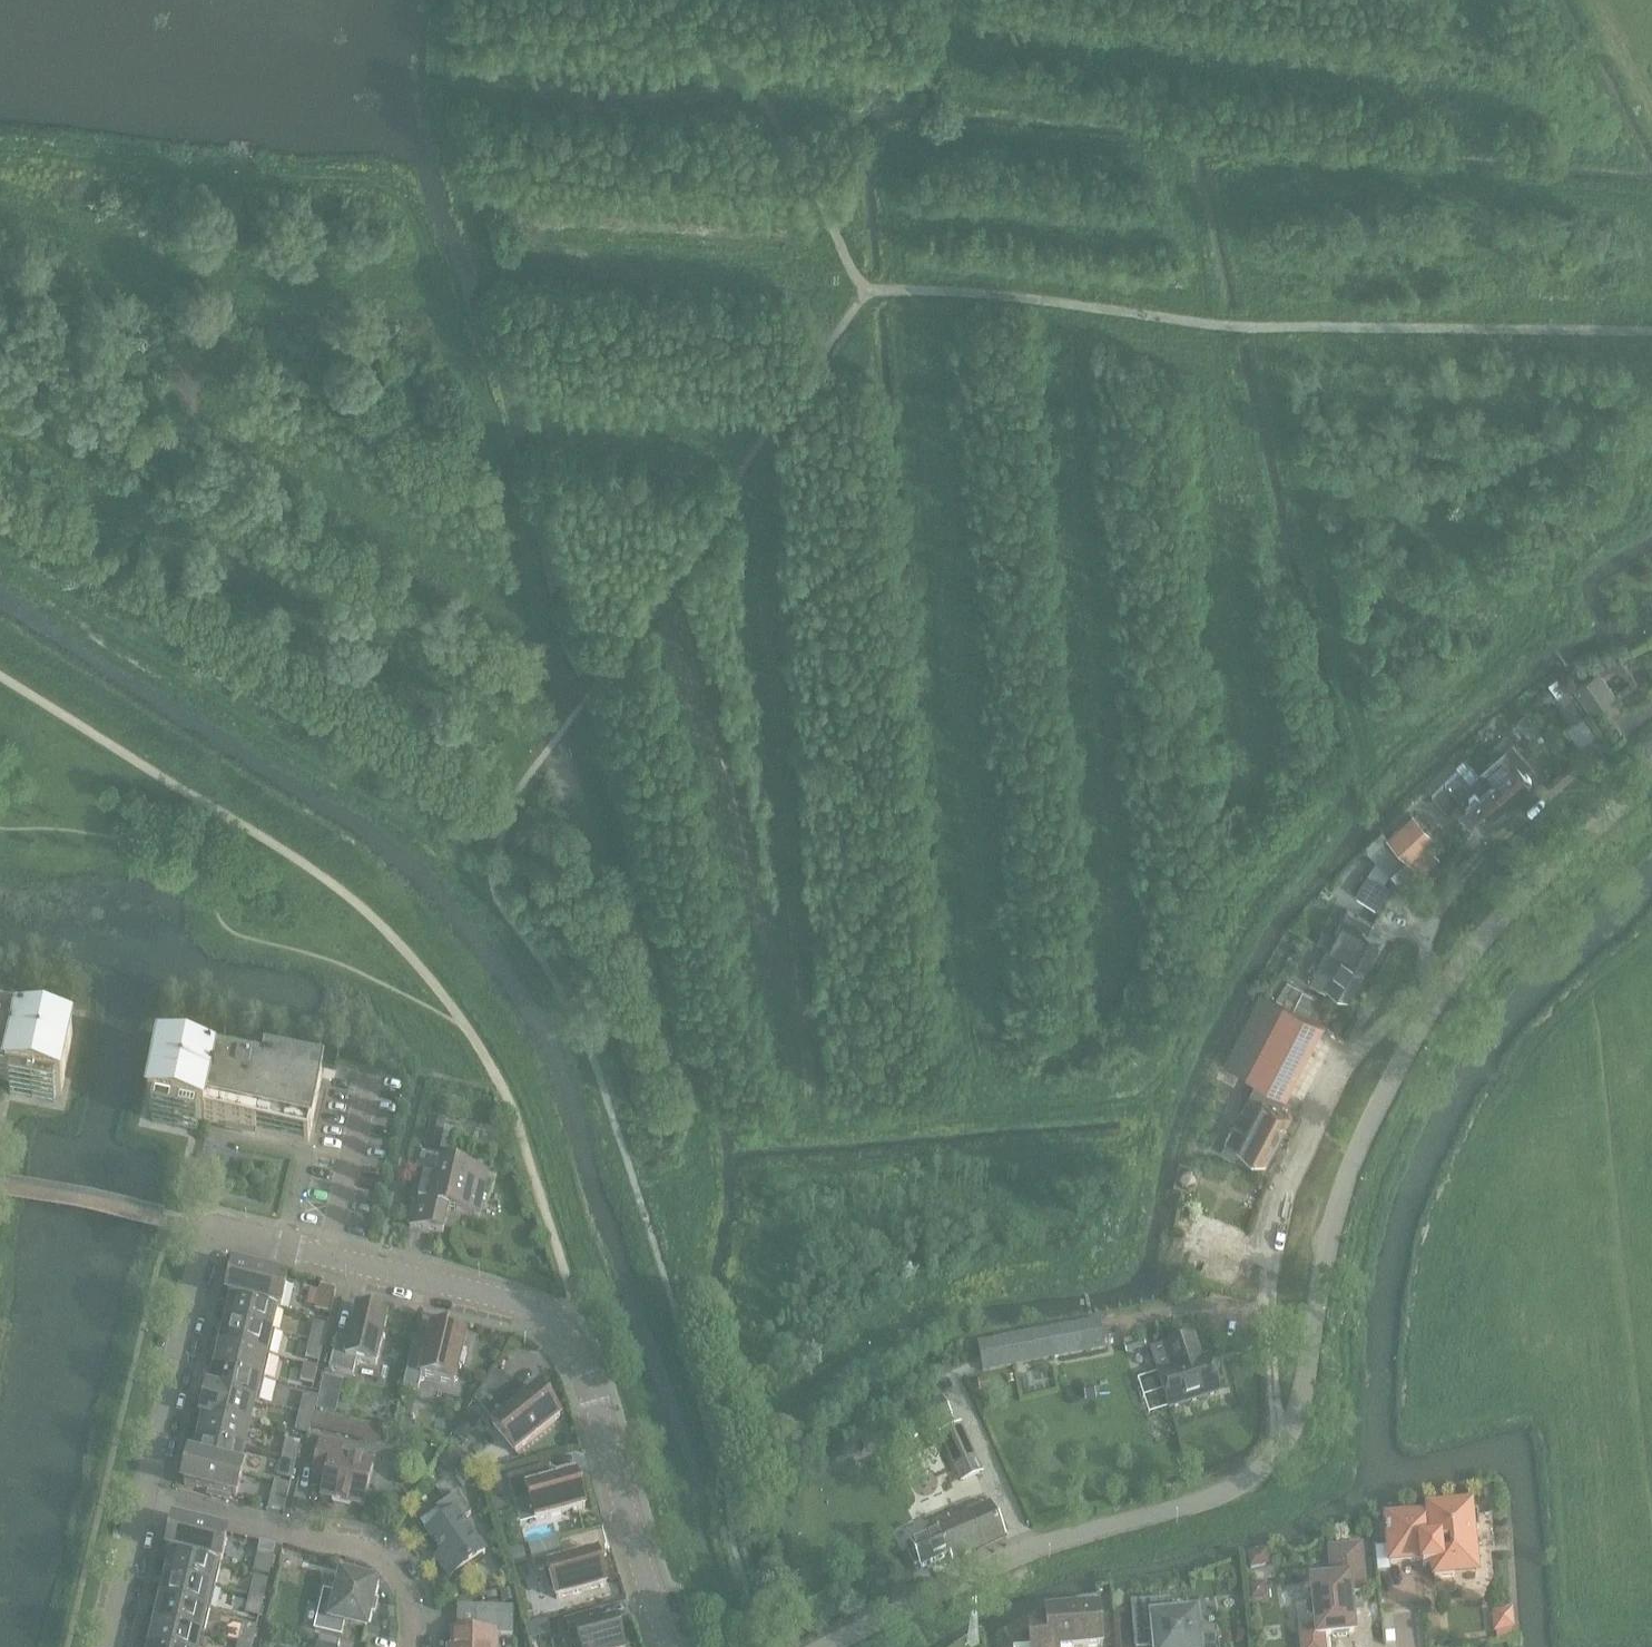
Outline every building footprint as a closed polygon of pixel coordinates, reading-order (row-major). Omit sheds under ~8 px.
[(1583,683),(1575,688),(1592,712),(1599,707),(1614,697),(1597,673),(1583,683)] [(1568,693),(1559,678),(1551,683),(1560,698),(1556,701),(1572,725),(1584,716),(1568,693)] [(1526,716),(1517,724),(1533,742),(1543,734),(1526,716)] [(1531,781),(1523,772),(1531,765),(1512,744),(1480,773),(1506,803),(1531,781)] [(1452,818),(1465,806),(1481,825),(1506,803),(1480,773),(1469,782),(1459,771),(1443,783),(1432,796),(1452,818)] [(1390,838),(1408,858),(1431,836),(1413,817),(1390,838)] [(1369,873),(1355,895),(1380,910),(1392,888),(1369,873)] [(1372,924),(1347,911),(1327,949),(1328,949),(1328,950),(1364,969),(1380,940),(1367,933),(1372,924)] [(1364,969),(1328,950),(1312,979),(1348,998),(1364,969)] [(1287,983),(1277,1001),(1308,1017),(1318,999),(1287,983)] [(1260,992),(1223,1064),(1286,1096),(1322,1027),(1323,1025),(1308,1017),(1277,1001),(1260,992)] [(12,1083),(10,1093),(55,1102),(57,1092),(62,1093),(73,1038),(6,1024),(8,1018),(0,1017),(0,1080),(12,1083)] [(229,1064),(228,1070),(161,1056),(149,1111),(155,1112),(152,1122),(197,1132),(199,1121),(309,1144),(323,1078),(267,1066),(265,1077),(242,1073),(243,1067),(229,1064)] [(1231,1158),(1236,1149),(1264,1164),(1290,1114),(1247,1091),(1216,1151),(1231,1158)] [(447,1122),(432,1119),(426,1148),(441,1151),(447,1122)] [(458,1168),(441,1164),(438,1178),(420,1174),(416,1190),(418,1190),(410,1227),(443,1234),(449,1210),(458,1168)] [(488,1175),(458,1168),(449,1210),(479,1217),(488,1175)] [(1205,1227),(1198,1248),(1238,1261),(1245,1240),(1205,1227)] [(281,1311),(287,1286),(235,1273),(229,1298),(281,1311)] [(337,1290),(322,1286),(316,1311),(331,1315),(337,1290)] [(281,1311),(229,1298),(229,1299),(234,1300),(229,1323),(276,1334),(276,1333),(271,1332),(276,1310),(281,1311)] [(330,1371),(354,1377),(357,1362),(376,1367),(388,1319),(357,1312),(350,1342),(337,1339),(330,1371)] [(982,1372),(1105,1350),(1099,1321),(977,1344),(982,1372)] [(276,1334),(229,1323),(223,1346),(270,1357),(276,1334)] [(324,1345),(328,1330),(314,1326),(310,1342),(324,1345)] [(422,1377),(455,1385),(460,1364),(464,1365),(467,1352),(463,1351),(466,1337),(432,1329),(427,1351),(413,1347),(404,1387),(419,1390),(422,1377)] [(1203,1369),(1193,1338),(1165,1347),(1173,1370),(1158,1375),(1169,1409),(1219,1393),(1211,1367),(1203,1369)] [(1144,1339),(1124,1345),(1127,1353),(1147,1347),(1144,1339)] [(324,1345),(310,1342),(306,1357),(320,1360),(324,1345)] [(270,1357),(223,1346),(218,1370),(265,1381),(270,1357)] [(318,1369),(305,1365),(301,1381),(315,1384),(318,1369)] [(265,1381),(218,1370),(212,1392),(208,1391),(208,1392),(259,1404),(265,1381)] [(493,1426),(516,1454),(561,1418),(551,1405),(553,1400),(546,1391),(540,1392),(538,1389),(520,1403),(494,1371),(475,1400),(494,1424),(493,1426)] [(259,1404),(208,1392),(203,1416),(249,1426),(254,1403),(259,1405),(259,1404)] [(320,1393),(316,1409),(334,1413),(337,1397),(320,1393)] [(942,1397),(900,1417),(911,1440),(953,1420),(942,1397)] [(317,1401),(304,1398),(300,1414),(314,1417),(314,1415),(317,1401)] [(469,1410),(462,1420),(475,1428),(481,1418),(469,1410)] [(314,1415),(314,1417),(300,1414),(296,1429),(310,1432),(311,1429),(380,1445),(383,1431),(314,1415)] [(249,1426),(203,1416),(202,1416),(206,1417),(201,1440),(243,1450),(249,1426)] [(962,1425),(943,1434),(955,1457),(974,1448),(962,1425)] [(243,1450),(201,1440),(195,1463),(190,1462),(243,1474),(238,1473),(243,1450)] [(374,1466),(340,1458),(343,1447),(322,1442),(314,1473),(327,1476),(322,1497),(333,1500),(334,1505),(350,1509),(353,1505),(364,1507),(374,1466)] [(300,1447),(286,1444),(283,1459),(296,1462),(300,1447)] [(449,1451),(440,1462),(450,1471),(460,1460),(449,1451)] [(296,1462),(283,1459),(279,1475),(293,1478),(296,1462)] [(243,1474),(190,1462),(184,1487),(237,1499),(243,1474)] [(508,1478),(515,1504),(530,1500),(536,1522),(586,1508),(577,1476),(545,1485),(541,1469),(508,1478)] [(493,1500),(505,1497),(500,1474),(488,1477),(493,1500)] [(291,1486),(275,1482),(269,1508),(285,1511),(291,1486)] [(486,1554),(463,1521),(472,1515),(458,1495),(437,1509),(445,1520),(427,1533),(442,1555),(436,1559),(450,1579),(486,1554)] [(1005,1537),(990,1506),(965,1517),(961,1509),(934,1522),(940,1535),(907,1550),(915,1568),(920,1566),(921,1570),(950,1557),(952,1562),(1005,1537)] [(1476,1566),(1473,1531),(1480,1531),(1478,1513),(1471,1514),(1471,1508),(1428,1513),(1429,1518),(1386,1522),(1390,1564),(1422,1561),(1423,1567),(1433,1566),(1434,1579),(1455,1577),(1454,1568),(1476,1566)] [(227,1540),(175,1528),(169,1552),(222,1565),(227,1540)] [(529,1547),(535,1572),(549,1569),(557,1600),(607,1586),(598,1554),(565,1563),(559,1539),(529,1547)] [(1334,1635),(1338,1638),(1347,1637),(1350,1633),(1354,1633),(1352,1614),(1353,1614),(1353,1612),(1351,1612),(1350,1600),(1351,1600),(1351,1598),(1350,1598),(1350,1592),(1366,1591),(1362,1546),(1330,1549),(1331,1565),(1342,1564),(1344,1579),(1313,1582),(1315,1601),(1310,1601),(1307,1605),(1308,1614),(1312,1617),(1316,1617),(1317,1628),(1300,1630),(1302,1646),(1325,1646),(1324,1636),(1334,1635)] [(281,1561),(289,1563),(295,1559),(296,1551),(283,1547),(281,1561)] [(521,1548),(510,1551),(514,1566),(525,1563),(521,1548)] [(1247,1555),(1251,1570),(1271,1565),(1268,1550),(1247,1555)] [(222,1565),(169,1552),(169,1553),(174,1554),(169,1577),(216,1588),(222,1565)] [(254,1572),(270,1576),(274,1556),(259,1553),(254,1572)] [(316,1630),(342,1637),(345,1624),(367,1629),(371,1612),(373,1613),(376,1602),(373,1601),(377,1584),(342,1576),(338,1595),(325,1591),(320,1611),(316,1630)] [(216,1588),(169,1577),(163,1600),(211,1611),(206,1609),(211,1587),(216,1589),(216,1588)] [(264,1599),(268,1584),(254,1581),(250,1596),(264,1599)] [(512,1589),(500,1592),(502,1603),(514,1600),(512,1589)] [(264,1599),(250,1596),(247,1611),(260,1615),(264,1599)] [(211,1611),(163,1600),(158,1624),(205,1635),(211,1611)] [(1196,1615),(1169,1618),(1168,1602),(1170,1601),(1170,1600),(1131,1604),(1135,1646),(1150,1646),(1156,1646),(1220,1646),(1218,1631),(1217,1631),(1217,1633),(1198,1635),(1196,1615)] [(477,1608),(476,1632),(454,1631),(453,1646),(493,1646),(493,1635),(513,1636),(514,1608),(477,1608)] [(1099,1608),(1046,1613),(1048,1628),(1030,1629),(1032,1646),(1028,1646),(1103,1646),(1099,1608)] [(1510,1614),(1501,1615),(1495,1622),(1496,1631),(1512,1630),(1510,1614)] [(618,1622),(596,1628),(593,1615),(567,1622),(571,1636),(577,1634),(581,1646),(625,1646),(618,1622)] [(158,1624),(152,1646),(197,1646),(200,1634),(205,1636),(205,1635),(158,1624)] [(253,1646),(257,1631),(243,1627),(239,1643),(253,1646)]
